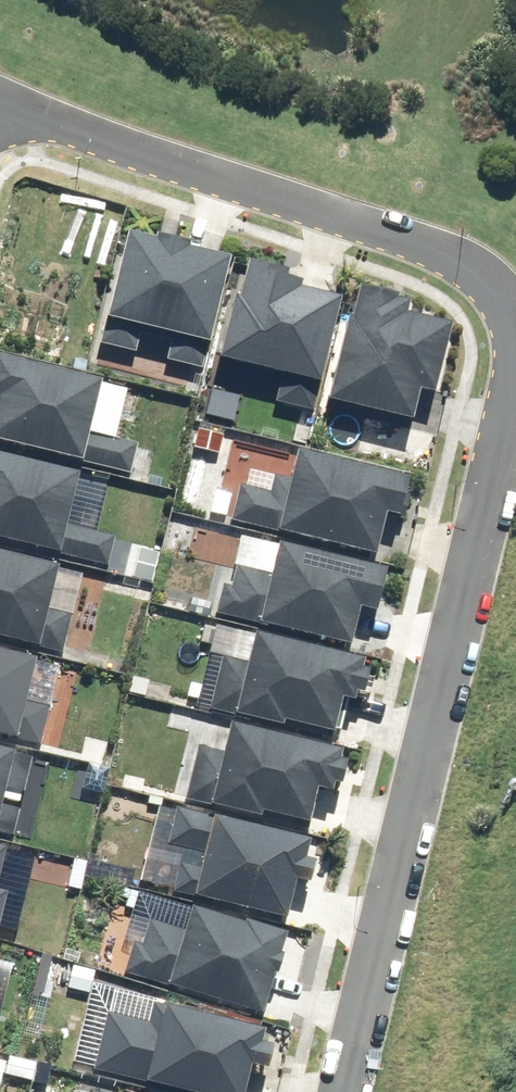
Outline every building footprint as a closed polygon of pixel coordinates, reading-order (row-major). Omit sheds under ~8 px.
[(224,302),(208,365),(277,381),(271,405),(307,414),(315,382),(310,381),(329,305),(289,295),(290,289),(274,285),(276,279),(236,269),(227,303),(224,302)] [(336,324),(316,407),(400,427),(408,397),(422,400),(438,332),(393,322),(396,310),(384,307),(384,304),(346,295),(339,324),(336,324)] [(70,468),(72,464),(125,477),(132,448),(79,435),(90,389),(0,367),(0,450),(70,468)] [(267,534),(266,536),(364,560),(374,519),(387,523),(396,485),(285,459),(279,482),(268,480),(264,496),(234,488),(226,524),(267,534)] [(48,560),(49,556),(102,569),(109,541),(56,528),(68,481),(0,464),(0,548),(48,560)] [(249,626),(248,629),(339,651),(348,614),(363,618),(373,576),(268,550),(261,578),(231,570),(226,591),(217,589),(210,617),(249,626)] [(27,653),(29,647),(58,654),(66,619),(37,612),(46,574),(0,563),(0,646),(27,653)] [(352,665),(243,639),(236,665),(216,660),(204,712),(224,717),(223,721),(272,733),(273,727),(322,739),(331,705),(342,707),(344,698),(351,700),(357,676),(350,675),(352,665)] [(5,745),(6,740),(35,747),(44,711),(15,704),(24,666),(0,660),(0,744),(5,745)] [(200,807),(199,811),(248,823),(250,818),(297,829),(306,795),(320,799),(323,790),(329,791),(335,768),(329,766),(331,758),(219,730),(213,755),(193,750),(180,802),(200,807)] [(183,899),(182,902),(274,925),(284,887),(296,890),(302,866),(294,864),(298,847),(209,824),(210,821),(172,812),(163,847),(194,855),(190,870),(175,867),(168,896),(183,899)] [(178,914),(156,992),(251,1020),(257,1001),(259,1002),(264,985),(262,984),(263,980),(265,981),(271,962),(268,962),(271,949),(267,939),(233,928),(227,929),(178,914)] [(135,1088),(152,1091),(234,1091),(239,1072),(254,1075),(260,1052),(250,1050),(254,1037),(146,1010),(142,1026),(102,1016),(88,1073),(136,1085),(135,1088)]
